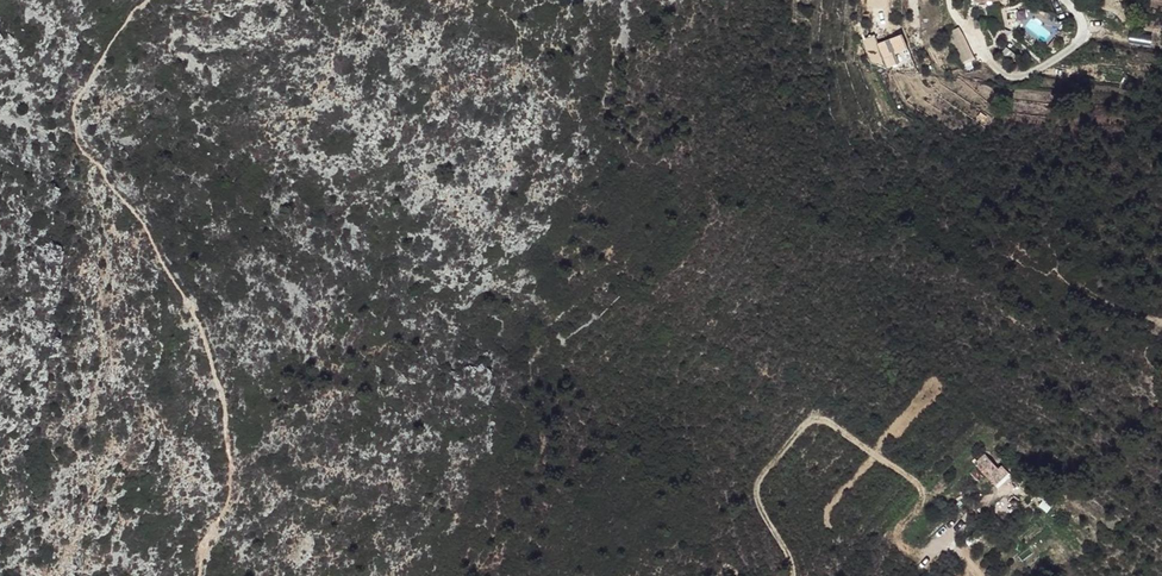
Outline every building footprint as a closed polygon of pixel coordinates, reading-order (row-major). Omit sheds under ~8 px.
[(963,26),(950,30),(959,65),(972,62),(963,26)] [(874,43),(880,58),(899,51),(902,57),(907,54),(898,33),(874,43)] [(880,58),(882,63),(899,59),(902,57),(899,51),(880,58)] [(899,59),(902,70),(912,66),(907,54),(902,57),(899,59)] [(983,450),(973,459),(992,480),(1005,467),(999,461),(996,463),(983,450)]
